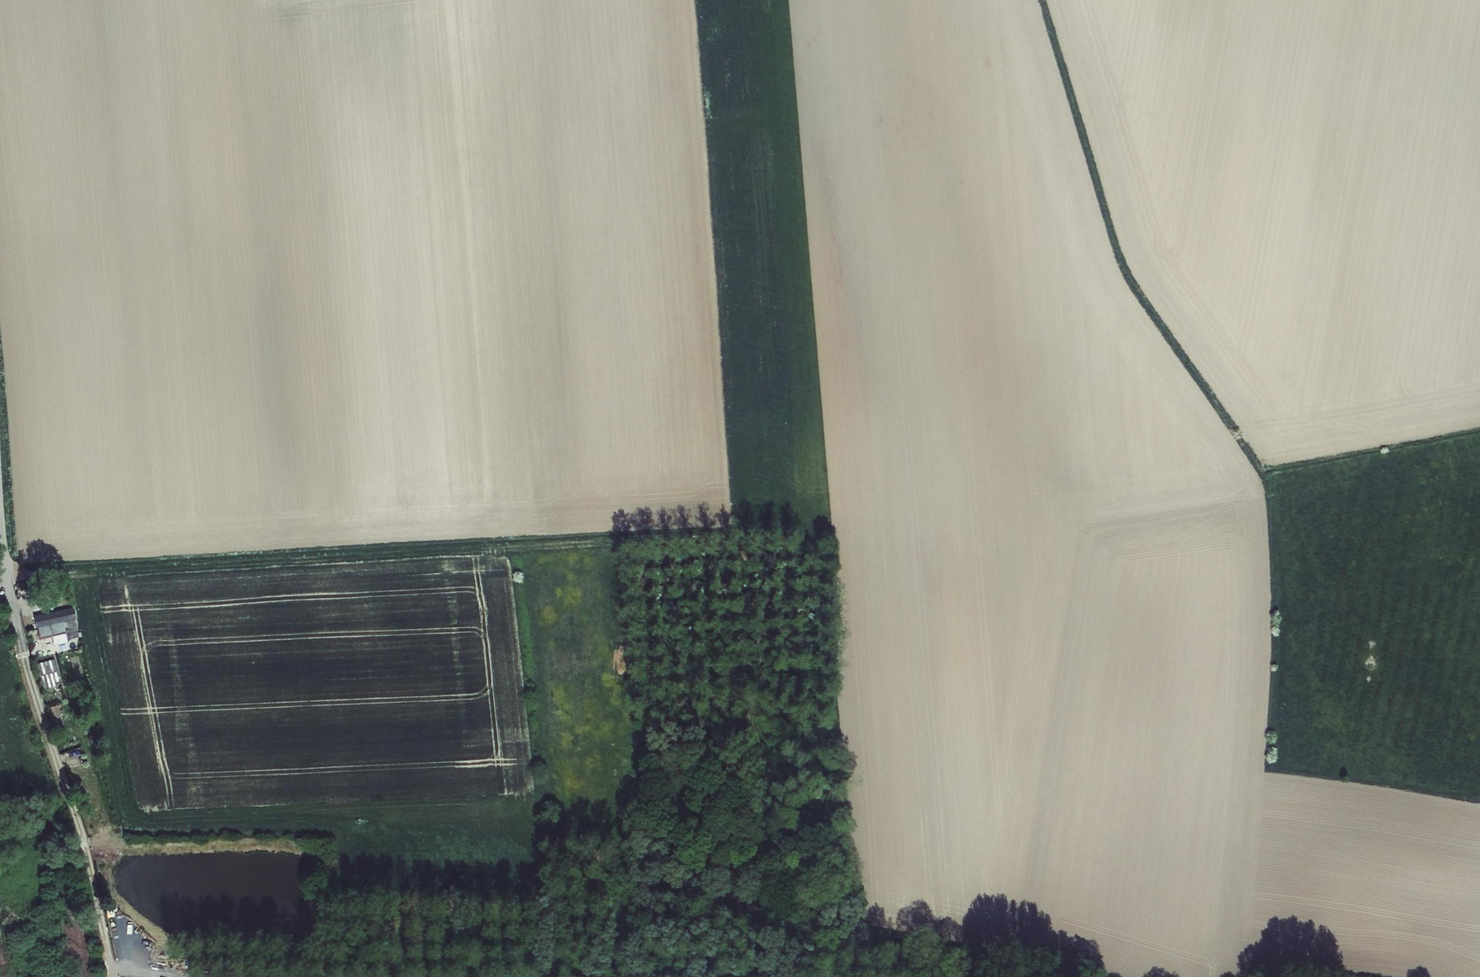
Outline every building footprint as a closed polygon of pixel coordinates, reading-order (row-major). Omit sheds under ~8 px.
[(75,606),(38,614),(43,636),(79,629),(75,606)] [(48,655),(32,660),(39,682),(54,677),(48,655)]
